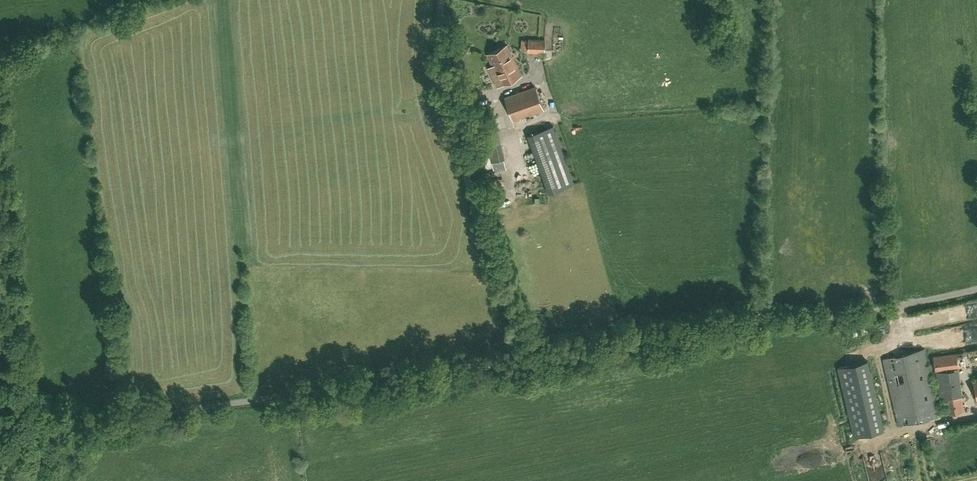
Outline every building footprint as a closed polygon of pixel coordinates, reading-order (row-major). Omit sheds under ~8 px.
[(529,38),(528,52),(545,53),(546,39),(529,38)] [(499,79),(501,84),(522,74),(508,44),(487,54),(492,65),(488,67),(495,81),(499,79)] [(513,120),(544,110),(535,86),(505,97),(513,120)] [(494,120),(482,123),(491,163),(504,159),(494,120)] [(548,193),(574,184),(553,125),(527,135),(548,193)] [(489,153),(483,155),(487,168),(492,166),(489,153)] [(883,359),(899,426),(939,416),(923,349),(883,359)] [(935,371),(958,368),(956,353),(933,356),(935,371)] [(885,430),(870,359),(838,366),(853,437),(885,430)] [(961,394),(945,397),(947,413),(963,410),(961,394)]
